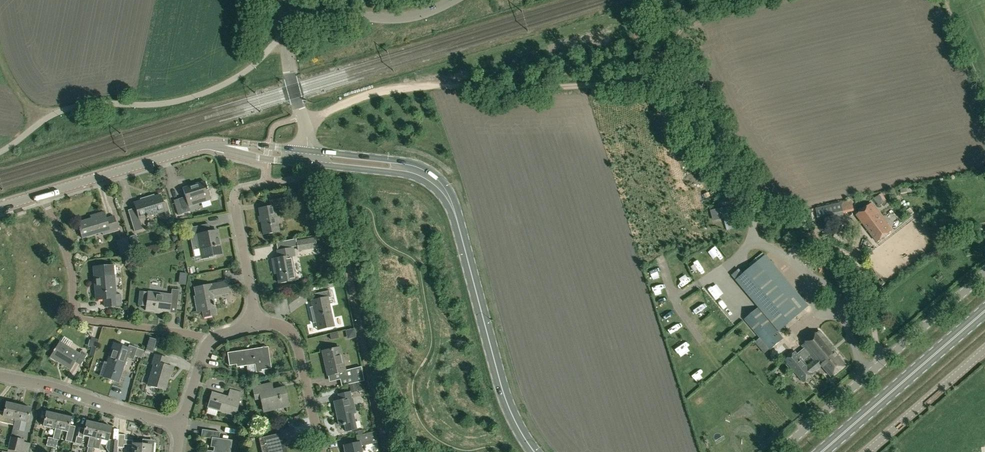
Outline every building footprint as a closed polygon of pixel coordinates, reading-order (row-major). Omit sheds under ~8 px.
[(182,188),(185,197),(177,199),(182,214),(190,212),(188,207),(210,200),(204,181),(182,188)] [(143,229),(140,219),(165,211),(160,195),(147,199),(146,197),(140,199),(140,201),(134,203),(135,209),(128,211),(135,232),(143,229)] [(259,209),(264,234),(279,231),(274,206),(287,203),(286,197),(269,201),(270,206),(259,209)] [(817,208),(819,219),(842,214),(840,203),(817,208)] [(872,204),(857,215),(877,242),(890,232),(886,226),(887,225),(872,204)] [(118,231),(114,216),(106,218),(104,212),(94,215),(95,217),(77,223),(82,238),(102,232),(103,235),(118,231)] [(198,234),(202,258),(221,255),(216,230),(210,232),(208,224),(191,227),(193,235),(198,234)] [(140,249),(136,235),(128,237),(133,251),(140,249)] [(120,255),(132,251),(128,237),(120,239),(122,245),(118,246),(120,255)] [(315,238),(297,241),(298,247),(298,250),(304,249),(316,247),(315,238)] [(274,269),(276,269),(279,283),(296,280),(291,256),(294,256),(293,248),(277,251),(278,258),(272,259),(274,269)] [(736,280),(779,331),(808,307),(765,256),(736,280)] [(105,300),(105,307),(120,306),(119,295),(115,295),(113,266),(94,268),(96,300),(105,300)] [(202,311),(203,317),(216,315),(213,297),(229,294),(226,282),(194,288),(197,303),(195,303),(197,312),(202,311)] [(138,305),(146,307),(146,310),(169,313),(170,305),(177,306),(179,290),(172,289),(171,295),(140,291),(138,305)] [(721,289),(717,292),(727,304),(731,301),(721,289)] [(334,326),(333,319),(328,297),(330,297),(329,291),(312,294),(314,300),(311,301),(317,330),(334,326)] [(758,309),(745,320),(770,350),(783,339),(758,309)] [(831,377),(846,364),(835,352),(837,350),(820,331),(797,350),(804,359),(809,354),(815,361),(808,367),(795,352),(785,360),(804,383),(814,374),(814,373),(822,366),(831,377)] [(160,338),(153,336),(152,342),(158,344),(160,338)] [(59,342),(51,355),(64,362),(62,365),(70,370),(74,363),(80,366),(86,355),(81,352),(79,354),(59,342)] [(105,378),(118,382),(126,358),(133,360),(137,348),(129,345),(128,348),(114,343),(106,364),(109,365),(105,378)] [(234,353),(227,354),(229,365),(236,364),(236,367),(246,365),(247,368),(248,368),(249,372),(255,371),(256,376),(264,375),(264,369),(271,368),(268,347),(234,352),(234,353)] [(340,347),(322,351),(328,375),(338,373),(340,379),(341,386),(366,380),(363,367),(351,370),(345,371),(340,347)] [(166,366),(168,359),(155,355),(152,365),(154,366),(148,386),(164,390),(169,374),(171,375),(173,368),(166,366)] [(269,391),(268,385),(253,388),(255,399),(261,398),(264,411),(288,405),(284,388),(269,391)] [(228,397),(212,393),(207,408),(235,416),(242,393),(230,390),(228,397)] [(349,398),(352,397),(350,391),(338,394),(340,400),(334,402),(339,425),(344,424),(346,432),(356,429),(353,414),(356,413),(354,404),(351,405),(349,398)] [(13,425),(18,405),(6,402),(3,412),(0,411),(0,422),(13,425)] [(16,438),(17,431),(18,431),(21,421),(28,423),(31,408),(18,405),(13,425),(10,438),(8,450),(19,451),(21,451),(23,440),(16,438)] [(43,426),(55,429),(58,415),(46,412),(43,426)] [(55,429),(53,438),(51,447),(56,448),(58,440),(59,441),(61,430),(67,432),(65,441),(71,442),(75,427),(69,425),(71,418),(58,415),(55,429)] [(93,448),(99,424),(86,421),(84,429),(79,427),(75,443),(81,445),(83,435),(90,437),(87,447),(88,447),(89,447),(90,448),(91,448),(92,448),(93,448)] [(99,424),(93,448),(99,449),(101,439),(108,441),(111,427),(99,424)] [(262,451),(287,451),(286,446),(284,447),(282,438),(295,435),(293,427),(280,430),(281,433),(259,438),(262,451)] [(232,440),(219,439),(220,432),(202,429),(201,437),(211,439),(210,447),(214,448),(213,451),(205,450),(205,451),(230,451),(232,440)] [(357,443),(344,446),(345,451),(361,451),(360,446),(377,442),(374,432),(356,436),(357,443)] [(130,445),(130,440),(124,440),(125,435),(119,434),(117,447),(124,447),(124,444),(130,445)] [(154,440),(142,439),(142,445),(132,444),(132,451),(154,451),(154,440)]
